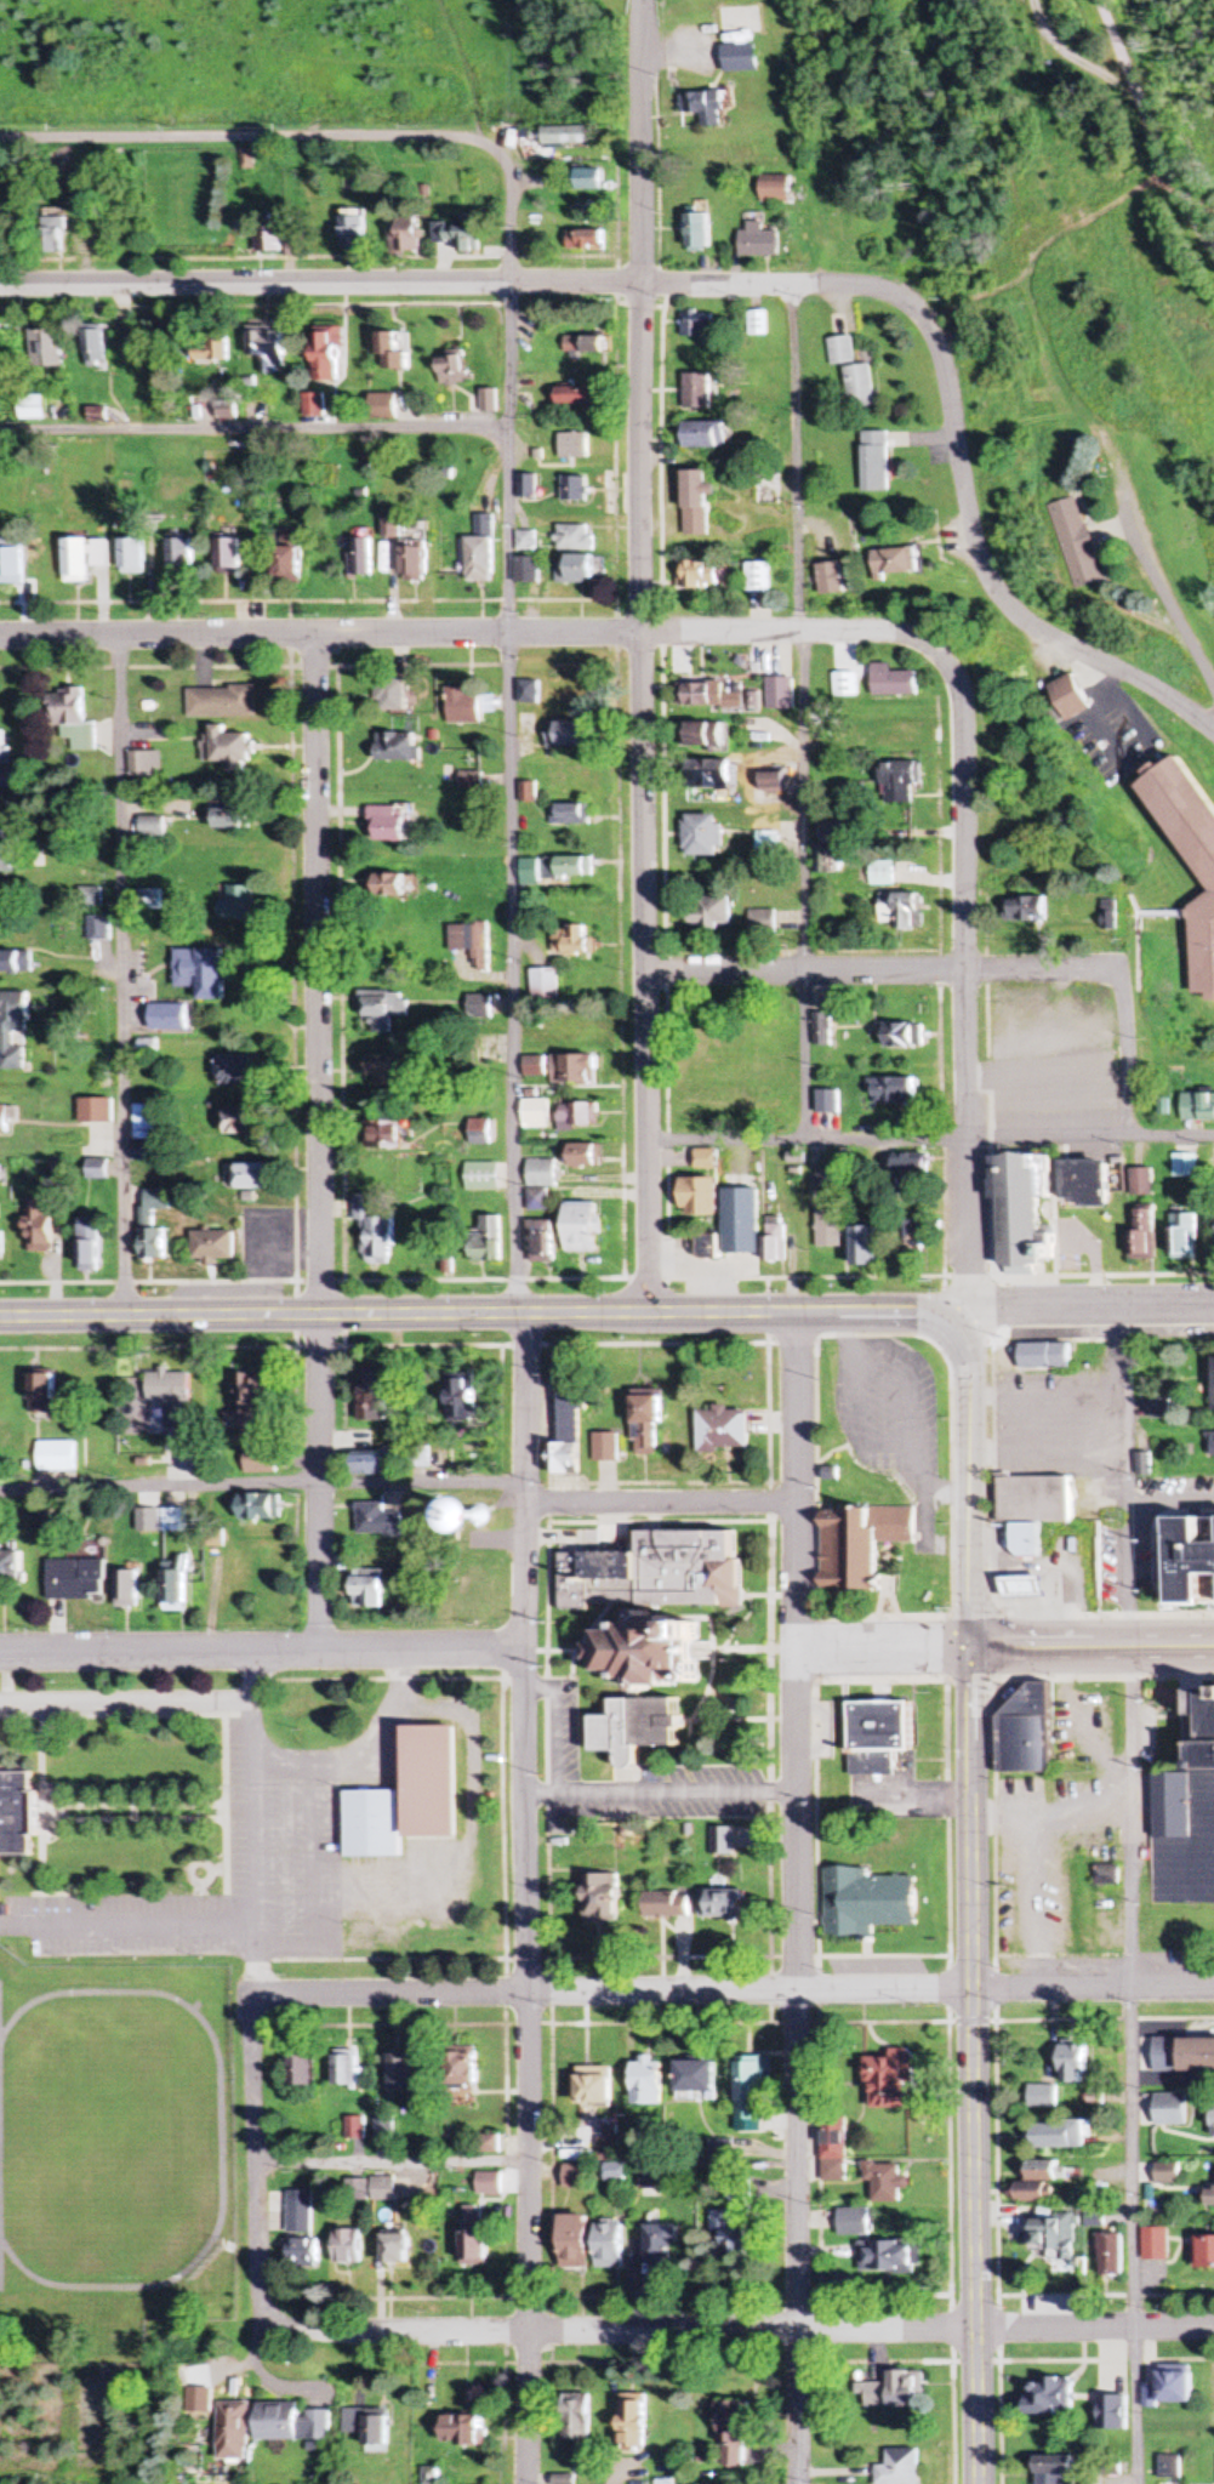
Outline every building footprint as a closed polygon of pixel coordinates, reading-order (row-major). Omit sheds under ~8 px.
[(726,44),(723,44),(725,74),(761,72),(759,43),(758,43),(756,14),(754,14),(754,8),(724,10),(726,44)] [(701,112),(701,127),(723,127),(723,94),(681,94),(681,112),(701,112)] [(589,144),(589,127),(542,127),(542,144),(589,144)] [(602,169),(576,169),(576,190),(602,190),(602,169)] [(758,203),(790,203),(790,177),(758,177),(758,203)] [(683,213),(683,247),(706,247),(706,213),(683,213)] [(67,217),(44,217),(44,253),(67,253),(67,217)] [(341,247),(366,247),(366,217),(341,217),(341,247)] [(423,230),(417,230),(416,219),(389,219),(390,250),(424,249),(423,230)] [(736,255),(777,256),(777,231),(759,231),(759,221),(745,221),(745,231),(737,230),(736,255)] [(479,253),(478,224),(433,225),(434,243),(458,243),(459,253),(479,253)] [(283,252),(283,227),(260,227),(260,252),(283,252)] [(602,230),(566,230),(566,249),(602,249),(602,230)] [(745,311),(745,336),(765,336),(765,311),(745,311)] [(680,336),(710,336),(710,312),(680,312),(680,336)] [(107,329),(87,329),(87,364),(107,364),(107,329)] [(62,368),(62,330),(37,330),(37,368),(62,368)] [(315,381),(341,381),(341,330),(315,330),(315,381)] [(286,374),(286,331),(250,331),(250,356),(262,356),(262,374),(286,374)] [(409,371),(409,352),(400,352),(400,332),(380,332),(380,371),(409,371)] [(196,335),(196,361),(230,361),(230,335),(196,335)] [(850,336),(825,338),(828,366),(853,363),(850,336)] [(565,337),(565,353),(604,353),(604,337),(565,337)] [(440,357),(440,385),(468,385),(468,357),(440,357)] [(843,367),(847,410),(874,407),(870,364),(843,367)] [(710,373),(684,373),(684,407),(710,407),(710,373)] [(598,387),(558,387),(558,407),(598,407),(598,387)] [(326,394),(306,394),(306,418),(326,418),(326,394)] [(397,420),(397,395),(371,395),(371,420),(397,420)] [(44,418),(44,397),(21,397),(21,418),(44,418)] [(727,447),(727,422),(684,422),(684,447),(727,447)] [(589,433),(561,433),(561,459),(589,459),(589,433)] [(861,433),(861,492),(888,492),(888,433),(861,433)] [(685,536),(710,536),(710,495),(719,495),(719,484),(709,484),(709,471),(685,471),(685,536)] [(537,497),(537,476),(522,476),(522,497),(537,497)] [(758,476),(758,503),(780,503),(780,476),(758,476)] [(564,478),(564,501),(590,501),(590,477),(564,478)] [(1048,505),(1071,591),(1102,582),(1079,497),(1048,505)] [(479,530),(490,532),(493,520),(481,518),(479,530)] [(401,537),(401,519),(386,519),(386,537),(401,537)] [(593,549),(593,526),(559,526),(559,549),(593,549)] [(301,529),(281,529),(281,540),(287,540),(287,544),(301,544),(301,529)] [(495,537),(469,537),(469,582),(495,582),(495,537)] [(90,538),(62,538),(62,583),(90,583),(90,538)] [(190,538),(167,539),(168,569),(191,569),(190,538)] [(119,573),(142,573),(142,539),(119,539),(119,573)] [(239,539),(215,539),(215,576),(239,576),(239,539)] [(351,576),(373,576),(373,540),(351,540),(351,576)] [(23,546),(0,546),(0,583),(23,583),(23,546)] [(274,547),(274,584),(301,584),(301,547),(274,547)] [(429,547),(404,547),(404,582),(429,582),(429,547)] [(921,577),(920,550),(873,551),(874,578),(921,577)] [(558,557),(558,582),(596,582),(596,557),(558,557)] [(520,558),(520,582),(541,582),(541,558),(520,558)] [(682,587),(720,587),(720,562),(682,562),(682,587)] [(749,563),(749,593),(774,593),(774,563),(749,563)] [(843,563),(820,565),(822,596),(845,594),(843,563)] [(918,696),(918,672),(893,672),(893,665),(873,665),(873,696),(918,696)] [(835,697),(858,697),(858,672),(835,672),(835,697)] [(1092,708),(1073,673),(1047,687),(1067,722),(1092,708)] [(795,709),(795,677),(768,677),(768,709),(795,709)] [(407,680),(378,680),(378,712),(407,712),(407,680)] [(541,682),(522,682),(522,704),(541,704),(541,682)] [(683,683),(683,705),(744,705),(744,693),(726,693),(726,683),(683,683)] [(84,688),(59,688),(59,695),(49,695),(49,724),(61,724),(61,739),(72,739),(72,751),(96,751),(96,724),(83,724),(84,688)] [(256,688),(189,688),(189,717),(256,717),(256,688)] [(471,695),(471,688),(451,688),(451,724),(485,724),(485,695),(471,695)] [(548,722),(548,747),(586,747),(586,722),(548,722)] [(725,722),(689,722),(689,746),(725,746),(725,722)] [(226,726),(208,726),(208,762),(228,762),(228,773),(251,773),(251,734),(226,734),(226,726)] [(377,734),(377,761),(422,761),(422,748),(417,748),(417,734),(377,734)] [(151,778),(151,753),(129,753),(129,778),(151,778)] [(1212,894),(1191,908),(1191,995),(1213,995),(1213,799),(1187,757),(1180,757),(1140,783),(1212,894)] [(688,760),(688,787),(731,787),(731,760),(688,760)] [(884,762),(884,804),(913,804),(913,784),(923,784),(923,762),(884,762)] [(19,787),(19,770),(0,770),(0,787),(19,787)] [(786,771),(763,771),(763,792),(786,792),(786,771)] [(461,787),(477,787),(477,774),(461,774),(461,787)] [(590,824),(590,805),(551,805),(551,824),(590,824)] [(369,842),(406,841),(405,807),(368,808),(369,842)] [(214,828),(254,828),(254,808),(214,808),(214,828)] [(721,856),(721,814),(685,814),(685,856),(721,856)] [(167,818),(142,819),(142,838),(167,838),(167,818)] [(843,824),(823,824),(823,842),(842,842),(843,824)] [(783,832),(758,832),(757,859),(780,860),(781,844),(796,845),(796,825),(783,825),(783,832)] [(14,871),(13,830),(0,831),(0,871),(14,871)] [(837,846),(815,846),(814,874),(837,874),(837,846)] [(593,857),(521,859),(522,881),(594,880),(593,857)] [(893,886),(893,863),(872,863),(872,886),(893,886)] [(375,875),(375,897),(417,897),(417,875),(375,875)] [(254,887),(228,887),(228,903),(218,903),(218,921),(254,921),(254,887)] [(102,911),(102,888),(85,888),(85,911),(102,911)] [(922,931),(922,895),(880,895),(880,926),(897,926),(897,931),(922,931)] [(730,897),(688,897),(688,928),(730,928),(730,897)] [(1005,899),(1005,922),(1047,922),(1047,899),(1005,899)] [(774,911),(750,911),(750,935),(774,935),(774,911)] [(88,916),(88,941),(110,941),(110,916),(88,916)] [(489,926),(448,926),(448,953),(472,953),(472,971),(489,971),(489,926)] [(595,957),(595,926),(552,926),(552,957),(595,957)] [(224,951),(176,951),(176,988),(199,988),(199,1001),(224,1001),(224,951)] [(31,952),(0,952),(0,972),(31,972),(31,952)] [(531,1000),(558,1000),(558,970),(531,970),(531,1000)] [(389,1034),(390,1019),(407,1019),(407,993),(359,992),(358,1021),(370,1021),(370,1034),(389,1034)] [(0,993),(0,1049),(25,1049),(25,993),(0,993)] [(489,1019),(489,996),(467,996),(467,1019),(489,1019)] [(150,1031),(188,1031),(188,1006),(150,1006),(150,1031)] [(814,1046),(831,1046),(831,1015),(814,1015),(814,1046)] [(924,1050),(924,1026),(886,1026),(886,1050),(924,1050)] [(594,1056),(550,1056),(550,1084),(594,1084),(594,1056)] [(372,1058),(372,1086),(401,1086),(401,1058),(372,1058)] [(546,1058),(524,1058),(524,1078),(546,1078),(546,1058)] [(252,1060),(217,1060),(217,1087),(252,1087),(252,1060)] [(917,1080),(870,1080),(870,1105),(917,1105),(917,1080)] [(1184,1095),(1184,1121),(1213,1121),(1213,1095),(1184,1095)] [(111,1099),(76,1100),(77,1124),(111,1123),(111,1099)] [(547,1101),(523,1101),(523,1129),(547,1129),(547,1101)] [(597,1128),(597,1105),(557,1105),(557,1128),(597,1128)] [(132,1161),(151,1161),(151,1141),(155,1141),(155,1106),(132,1106),(132,1161)] [(253,1110),(224,1110),(224,1136),(253,1136),(253,1110)] [(489,1146),(489,1121),(469,1121),(469,1146),(489,1146)] [(400,1149),(400,1122),(362,1122),(362,1149),(400,1149)] [(600,1145),(567,1145),(567,1168),(600,1168),(600,1145)] [(713,1151),(694,1151),(694,1168),(713,1168),(713,1151)] [(1197,1178),(1197,1155),(1174,1155),(1174,1178),(1197,1178)] [(997,1269),(1044,1269),(1046,1157),(999,1156),(997,1269)] [(895,1178),(911,1178),(911,1160),(895,1160),(895,1178)] [(105,1180),(105,1161),(85,1161),(85,1180),(105,1180)] [(526,1188),(555,1188),(555,1161),(526,1161),(526,1188)] [(1111,1208),(1111,1163),(1062,1163),(1062,1208),(1111,1208)] [(498,1192),(498,1164),(464,1164),(464,1192),(498,1192)] [(268,1187),(267,1166),(235,1166),(235,1188),(268,1187)] [(1155,1197),(1155,1170),(1132,1170),(1132,1197),(1155,1197)] [(679,1178),(679,1216),(715,1216),(715,1178),(679,1178)] [(721,1254),(757,1254),(757,1189),(721,1189),(721,1254)] [(526,1210),(548,1210),(548,1190),(526,1190),(526,1210)] [(170,1191),(140,1192),(141,1260),(164,1260),(163,1230),(152,1230),(152,1212),(170,1212),(170,1191)] [(374,1196),(352,1196),(351,1221),(361,1221),(360,1261),(390,1261),(391,1218),(374,1217),(374,1196)] [(49,1213),(42,1213),(42,1201),(24,1201),(24,1254),(48,1254),(49,1213)] [(597,1204),(563,1204),(563,1254),(597,1254),(597,1204)] [(816,1211),(816,1246),(840,1246),(840,1211),(816,1211)] [(1130,1232),(1130,1261),(1156,1261),(1156,1211),(1136,1211),(1136,1232),(1130,1232)] [(1198,1215),(1172,1215),(1172,1260),(1198,1260),(1198,1215)] [(500,1217),(480,1217),(480,1236),(469,1236),(469,1262),(500,1262),(500,1217)] [(783,1218),(764,1218),(764,1263),(783,1263),(783,1218)] [(76,1272),(96,1272),(96,1221),(76,1221),(76,1272)] [(529,1263),(552,1263),(552,1221),(529,1221),(529,1263)] [(879,1267),(879,1227),(853,1227),(853,1267),(879,1267)] [(234,1262),(234,1233),(192,1233),(192,1262),(234,1262)] [(695,1236),(696,1258),(715,1257),(715,1236),(695,1236)] [(1071,1345),(1019,1345),(1019,1372),(1071,1372),(1071,1345)] [(358,1422),(384,1422),(384,1373),(358,1373),(358,1422)] [(189,1374),(146,1374),(146,1400),(163,1400),(163,1428),(189,1428),(189,1374)] [(29,1375),(29,1412),(52,1412),(52,1375),(29,1375)] [(268,1375),(237,1375),(237,1421),(268,1421),(268,1375)] [(579,1377),(557,1377),(557,1444),(548,1443),(548,1475),(579,1475),(579,1377)] [(474,1378),(446,1378),(446,1420),(474,1420),(474,1378)] [(631,1455),(657,1455),(656,1396),(631,1396),(631,1455)] [(1172,1419),(1172,1400),(1152,1400),(1152,1419),(1172,1419)] [(695,1409),(695,1450),(747,1450),(747,1409),(695,1409)] [(616,1462),(616,1433),(592,1433),(592,1462),(616,1462)] [(74,1473),(74,1442),(37,1442),(37,1473),(74,1473)] [(244,1474),(275,1474),(275,1450),(244,1450),(244,1474)] [(353,1476),(394,1476),(394,1453),(353,1453),(353,1476)] [(1138,1476),(1150,1476),(1150,1454),(1138,1454),(1138,1476)] [(1071,1523),(1071,1478),(997,1477),(997,1523),(1071,1523)] [(281,1495),(238,1495),(238,1520),(281,1520),(281,1495)] [(357,1504),(357,1536),(401,1536),(401,1514),(384,1514),(384,1504),(357,1504)] [(185,1509),(163,1509),(163,1533),(185,1533),(185,1509)] [(820,1590),(874,1591),(875,1544),(914,1545),(915,1510),(821,1509),(820,1590)] [(136,1532),(152,1532),(152,1525),(142,1525),(142,1517),(136,1517),(136,1532)] [(1172,1605),(1213,1605),(1213,1518),(1171,1518),(1172,1605)] [(1013,1548),(1013,1522),(1041,1522),(1041,1555),(1019,1555),(1013,1548)] [(739,1608),(739,1559),(733,1559),(733,1532),(637,1531),(637,1553),(576,1553),(576,1563),(562,1563),(562,1606),(739,1608)] [(0,1552),(0,1591),(21,1591),(21,1552),(0,1552)] [(103,1560),(46,1560),(46,1600),(103,1600),(103,1560)] [(386,1609),(386,1570),(356,1570),(356,1609),(386,1609)] [(163,1571),(163,1610),(184,1610),(184,1571),(163,1571)] [(136,1572),(115,1572),(115,1608),(136,1608),(136,1572)] [(999,1576),(1007,1596),(1050,1595),(1043,1574),(999,1576)] [(699,1619),(699,1642),(693,1645),(695,1647),(695,1671),(700,1677),(697,1685),(691,1687),(688,1685),(684,1682),(668,1682),(668,1688),(646,1688),(643,1694),(638,1694),(633,1691),(629,1690),(629,1680),(623,1680),(621,1675),(598,1675),(597,1663),(589,1663),(589,1643),(599,1643),(599,1633),(617,1631),(617,1626),(634,1625),(634,1618),(636,1613),(640,1612),(645,1613),(651,1618),(699,1619)] [(1050,1773),(1050,1685),(1019,1685),(1019,1703),(997,1703),(997,1773),(1050,1773)] [(1152,1904),(1213,1905),(1213,1690),(1189,1690),(1189,1726),(1201,1726),(1201,1744),(1193,1744),(1193,1775),(1153,1775),(1152,1904)] [(594,1717),(594,1753),(620,1753),(620,1769),(639,1769),(638,1748),(678,1748),(678,1699),(614,1700),(614,1717),(594,1717)] [(913,1703),(850,1703),(850,1778),(897,1779),(897,1754),(913,1754),(913,1703)] [(458,1727),(408,1727),(408,1839),(458,1839),(458,1727)] [(29,1857),(0,1858),(0,1773),(29,1773),(30,1793),(35,1793),(36,1838),(29,1838),(29,1857)] [(402,1792),(346,1793),(347,1860),(402,1859),(402,1792)] [(731,1829),(711,1829),(711,1856),(731,1856),(731,1829)] [(1094,1887),(1118,1887),(1118,1867),(1094,1867),(1094,1887)] [(869,1879),(869,1870),(826,1870),(826,1939),(871,1939),(871,1927),(917,1927),(918,1879),(869,1879)] [(585,1876),(585,1922),(620,1922),(620,1876),(585,1876)] [(709,1920),(747,1920),(747,1892),(709,1892),(709,1920)] [(643,1918),(688,1918),(688,1894),(643,1894),(643,1918)] [(1156,2074),(1179,2074),(1179,2039),(1156,2039),(1156,2074)] [(1184,2041),(1184,2074),(1213,2074),(1213,2041),(1184,2041)] [(1088,2047),(1063,2047),(1063,2084),(1088,2084),(1088,2047)] [(311,2088),(311,2050),(287,2050),(287,2088),(311,2088)] [(872,2110),(913,2110),(914,2050),(890,2050),(890,2058),(865,2058),(865,2089),(872,2089),(872,2110)] [(447,2089),(475,2089),(475,2055),(447,2055),(447,2089)] [(332,2088),(359,2088),(359,2070),(356,2070),(356,2057),(332,2057),(332,2088)] [(386,2090),(414,2090),(414,2057),(386,2057),(386,2090)] [(735,2057),(736,2121),(765,2121),(765,2057),(735,2057)] [(631,2106),(660,2106),(660,2060),(631,2060),(631,2106)] [(676,2063),(676,2094),(716,2094),(716,2062),(676,2063)] [(571,2106),(610,2106),(610,2069),(571,2069),(571,2106)] [(1059,2110),(1059,2086),(1030,2086),(1030,2110),(1059,2110)] [(1158,2095),(1158,2126),(1190,2126),(1190,2095),(1158,2095)] [(361,2141),(361,2118),(343,2118),(343,2141),(361,2141)] [(371,2140),(389,2140),(389,2118),(371,2118),(371,2140)] [(1085,2124),(1047,2124),(1047,2149),(1085,2149),(1085,2124)] [(845,2182),(845,2132),(822,2132),(822,2182),(845,2182)] [(1063,2184),(1063,2163),(1026,2163),(1026,2184),(1063,2184)] [(910,2178),(900,2178),(900,2165),(863,2165),(863,2183),(873,2183),(872,2204),(901,2204),(901,2191),(910,2191),(910,2178)] [(1158,2186),(1182,2186),(1182,2165),(1158,2165),(1158,2186)] [(563,2189),(586,2189),(586,2166),(563,2166),(563,2189)] [(663,2167),(640,2167),(640,2191),(663,2191),(663,2167)] [(499,2173),(474,2173),(474,2195),(499,2195),(499,2173)] [(369,2201),(392,2201),(392,2178),(369,2178),(369,2201)] [(284,2269),(312,2269),(312,2241),(308,2241),(308,2193),(284,2193),(284,2269)] [(870,2210),(839,2210),(839,2237),(870,2237),(870,2210)] [(460,2266),(484,2266),(484,2212),(460,2212),(460,2266)] [(748,2231),(732,2230),(733,2213),(712,2213),(711,2238),(723,2238),(722,2262),(747,2263),(748,2231)] [(560,2217),(560,2269),(588,2269),(588,2217),(560,2217)] [(1077,2219),(1036,2218),(1035,2248),(1064,2248),(1064,2259),(1077,2260),(1077,2219)] [(596,2269),(624,2269),(624,2223),(596,2223),(596,2269)] [(679,2227),(647,2227),(647,2262),(679,2262),(679,2227)] [(1170,2261),(1170,2229),(1146,2229),(1146,2261),(1170,2261)] [(331,2265),(357,2265),(357,2232),(331,2232),(331,2265)] [(1125,2235),(1101,2235),(1101,2277),(1125,2277),(1125,2235)] [(378,2236),(378,2266),(406,2266),(406,2236),(378,2236)] [(1213,2270),(1213,2238),(1196,2238),(1196,2270),(1213,2270)] [(860,2275),(921,2273),(920,2243),(860,2245),(860,2275)] [(851,2408),(921,2410),(922,2374),(888,2373),(888,2385),(852,2384),(851,2408)] [(1158,2406),(1193,2406),(1193,2374),(1158,2374),(1158,2406)] [(1074,2380),(1030,2380),(1030,2417),(1074,2417),(1074,2380)] [(565,2441),(591,2441),(591,2395),(565,2395),(565,2441)] [(1099,2431),(1128,2431),(1128,2398),(1099,2398),(1099,2431)] [(250,2403),(219,2403),(219,2462),(250,2462),(250,2403)] [(647,2403),(623,2403),(623,2449),(648,2449),(647,2403)] [(746,2469),(746,2403),(720,2403),(720,2469),(746,2469)] [(331,2442),(332,2412),(302,2412),(302,2405),(259,2405),(258,2442),(331,2442)] [(345,2434),(366,2434),(365,2448),(389,2448),(389,2411),(345,2411),(345,2434)] [(486,2447),(486,2419),(443,2419),(443,2447),(486,2447)] [(919,2451),(886,2451),(886,2466),(876,2466),(876,2483),(919,2483),(919,2451)] [(1034,2454),(1034,2483),(1074,2483),(1074,2454),(1034,2454)] [(1159,2478),(1180,2478),(1180,2455),(1159,2455),(1159,2478)]
